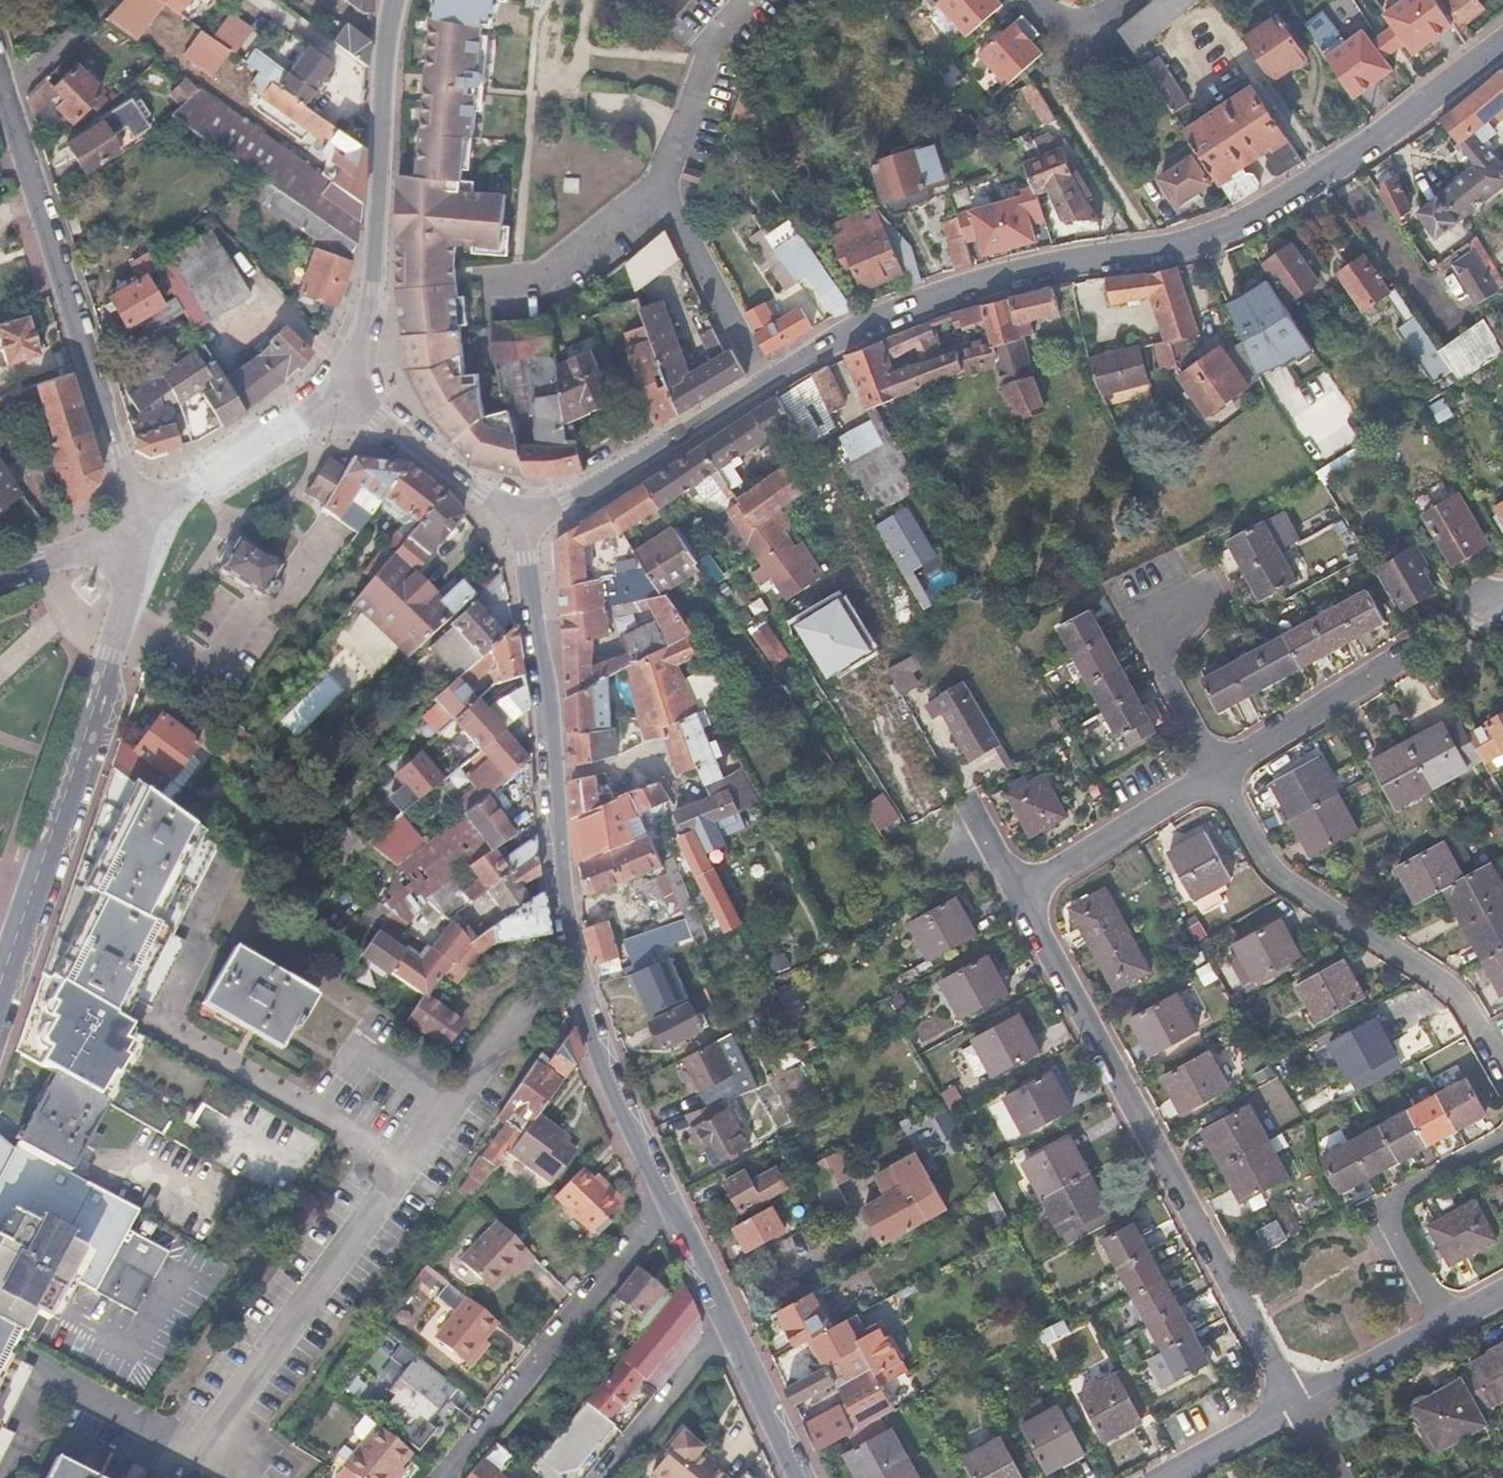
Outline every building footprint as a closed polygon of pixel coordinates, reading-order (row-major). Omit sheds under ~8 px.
[(105,17),(136,40),(163,1),(161,0),(123,0),(105,17)] [(163,1),(187,19),(203,0),(161,0),(163,1)] [(370,10),(371,0),(347,0),(347,2),(358,10),(370,10)] [(432,15),(482,24),(483,20),(486,16),(495,16),(500,0),(435,0),(432,15)] [(939,2),(969,36),(991,17),(1004,5),(1000,0),(941,0),(939,2)] [(1198,0),(1156,0),(1149,6),(1120,31),(1134,53),(1198,0)] [(1437,0),(1401,0),(1402,2),(1385,14),(1394,26),(1407,43),(1416,54),(1454,25),(1446,13),(1437,0)] [(1454,25),(1474,10),(1467,0),(1464,0),(1446,13),(1454,25)] [(214,32),(236,48),(252,28),(230,11),(214,32)] [(419,175),(397,174),(398,210),(502,204),(503,194),(462,189),(467,137),(474,137),(478,88),(483,86),(486,82),(485,75),(483,71),(479,69),(482,24),(432,15),(427,73),(434,73),(433,87),(426,86),(419,175)] [(1246,39),(1274,82),(1306,60),(1278,17),(1246,39)] [(1025,18),(980,55),(1007,87),(1044,57),(1033,44),(1041,38),(1025,18)] [(334,39),(368,65),(369,39),(346,23),(334,39)] [(1379,37),(1373,41),(1386,58),(1393,54),(1401,48),(1407,43),(1394,26),(1387,31),(1379,37)] [(228,48),(203,30),(185,52),(211,71),(228,48)] [(1324,53),(1355,100),(1395,69),(1386,58),(1373,41),(1364,30),(1347,43),(1344,38),(1324,53)] [(245,60),(272,79),(302,101),(331,60),(307,42),(286,70),(255,47),(245,60)] [(1145,69),(1175,114),(1189,104),(1159,60),(1145,69)] [(45,77),(26,96),(32,115),(49,98),(71,118),(86,104),(92,111),(109,100),(97,89),(97,86),(73,64),(53,84),(45,77)] [(1502,68),(1456,105),(1474,129),(1491,115),(1502,106),(1502,69),(1502,68)] [(200,86),(186,76),(173,87),(184,99),(200,86)] [(339,168),(331,180),(361,202),(364,145),(302,101),(272,79),(262,93),(327,142),(321,150),(325,158),(326,159),(339,168)] [(1279,176),(1304,161),(1253,88),(1187,132),(1235,203),(1258,189),(1261,181),(1256,173),(1247,171),(1243,166),(1266,151),(1271,157),(1267,161),(1266,165),(1274,175),(1279,176)] [(85,167),(119,144),(110,132),(124,122),(132,133),(149,122),(130,95),(98,117),(100,119),(66,141),(85,167)] [(1456,105),(1441,118),(1475,162),(1454,183),(1418,211),(1436,239),(1502,187),(1502,188),(1502,165),(1474,129),(1456,105)] [(1474,129),(1502,165),(1502,129),(1491,115),(1474,129)] [(1061,147),(1025,164),(1033,185),(1036,195),(1048,189),(1064,220),(1098,219),(1087,197),(1091,195),(1088,190),(1084,193),(1077,179),(1073,177),(1061,147)] [(929,190),(919,153),(876,163),(890,212),(911,207),(908,196),(929,190)] [(1178,209),(1214,186),(1195,156),(1159,179),(1178,209)] [(326,159),(318,172),(331,180),(339,168),(326,159)] [(959,188),(976,184),(971,166),(945,174),(950,190),(959,188)] [(1396,173),(1376,185),(1400,224),(1406,220),(1404,214),(1409,210),(1396,173)] [(355,244),(263,178),(249,187),(337,252),(351,257),(355,244)] [(1021,194),(997,201),(1010,250),(1038,244),(1033,226),(1046,223),(1036,195),(1033,185),(1020,189),(1021,194)] [(932,201),(929,190),(908,196),(911,207),(932,201)] [(956,213),(950,190),(936,193),(943,221),(957,217),(956,213)] [(500,246),(501,246),(506,194),(503,194),(502,204),(398,210),(399,269),(455,264),(457,244),(500,246)] [(997,201),(956,213),(957,217),(958,217),(962,232),(965,243),(977,240),(983,257),(1010,250),(997,201)] [(924,281),(912,244),(895,250),(875,207),(830,228),(846,262),(851,260),(855,268),(864,289),(901,272),(906,288),(924,281)] [(786,241),(801,232),(787,212),(761,230),(772,245),(784,237),(786,241)] [(210,213),(151,252),(152,254),(163,248),(169,254),(210,227),(243,279),(261,270),(210,213)] [(952,271),(972,266),(965,243),(962,232),(958,217),(957,217),(943,221),(937,223),(952,271)] [(677,257),(664,226),(650,240),(665,268),(677,257)] [(160,268),(186,312),(195,327),(216,315),(251,292),(243,279),(210,227),(169,254),(163,248),(152,254),(160,268)] [(797,280),(772,245),(761,230),(748,239),(760,256),(754,261),(763,273),(770,269),(784,289),(797,280)] [(837,314),(855,307),(801,232),(786,241),(809,274),(837,314)] [(799,282),(809,274),(786,241),(784,237),(772,245),(797,280),(799,282)] [(1496,288),(1502,284),(1475,237),(1468,242),(1474,252),(1496,288)] [(665,268),(650,240),(636,254),(652,279),(665,268)] [(1319,280),(1294,242),(1265,261),(1290,299),(1319,280)] [(350,261),(315,249),(300,291),(330,302),(337,300),(350,261)] [(1396,287),(1370,250),(1365,254),(1391,291),(1396,287)] [(151,252),(132,264),(141,279),(147,275),(160,268),(152,254),(151,252)] [(1498,291),(1496,288),(1474,252),(1453,263),(1478,303),(1498,291)] [(652,279),(636,254),(625,265),(636,294),(652,279)] [(1391,291),(1365,254),(1340,272),(1365,308),(1387,293),(1391,291)] [(851,260),(846,262),(849,270),(855,268),(851,260)] [(1199,333),(1177,265),(1150,272),(1107,276),(1113,302),(1153,298),(1169,343),(1159,345),(1163,369),(1179,366),(1173,342),(1199,333)] [(456,269),(399,274),(399,287),(457,282),(456,269)] [(147,275),(141,279),(109,296),(126,324),(162,304),(147,275)] [(1306,336),(1269,279),(1245,294),(1284,356),(1295,350),(1297,353),(1311,344),(1306,336)] [(457,282),(399,287),(405,335),(446,328),(446,333),(462,331),(457,282)] [(1059,311),(1052,287),(1011,296),(1023,336),(1034,333),(1032,319),(1059,311)] [(1453,370),(1438,348),(1396,287),(1391,291),(1387,293),(1407,321),(1398,328),(1435,381),(1453,370)] [(1245,294),(1228,301),(1233,311),(1244,337),(1253,334),(1271,362),(1284,356),(1245,294)] [(747,315),(758,308),(752,296),(740,302),(747,315)] [(1023,336),(1011,296),(981,304),(962,310),(966,322),(988,316),(993,337),(995,344),(1023,336)] [(653,339),(641,308),(637,298),(591,315),(601,340),(622,334),(628,349),(653,339)] [(681,414),(736,380),(710,327),(698,333),(712,360),(690,373),(662,300),(641,308),(653,339),(680,411),(681,414)] [(768,352),(812,326),(802,308),(775,323),(765,304),(758,308),(747,315),(768,352)] [(1497,339),(1493,333),(1502,326),(1493,310),(1438,348),(1453,370),(1460,379),(1471,372),(1502,352),(1502,335),(1497,339)] [(1244,337),(1233,311),(1215,318),(1227,346),(1245,340),(1244,337)] [(195,327),(205,345),(225,380),(244,363),(216,315),(195,327)] [(38,353),(26,316),(0,325),(0,346),(5,364),(38,353)] [(558,365),(552,320),(494,327),(499,360),(522,357),(522,358),(531,357),(542,427),(539,428),(541,443),(520,443),(527,473),(529,473),(561,473),(576,470),(585,466),(574,423),(567,424),(566,420),(558,365)] [(939,335),(933,321),(883,339),(888,359),(916,346),(939,335)] [(294,365),(298,368),(311,350),(285,323),(268,339),(270,342),(244,363),(225,380),(242,408),(273,384),(294,365)] [(446,328),(405,335),(409,369),(419,387),(479,379),(478,372),(473,372),(466,373),(462,331),(446,333),(446,328)] [(1244,337),(1245,340),(1257,368),(1271,362),(1253,334),(1244,337)] [(1045,404),(1023,336),(995,344),(998,357),(1005,380),(1023,412),(1045,404)] [(998,357),(995,344),(993,337),(921,362),(927,384),(982,363),(998,357)] [(657,424),(680,411),(653,339),(628,349),(657,424)] [(888,359),(883,339),(845,353),(847,356),(867,408),(876,404),(927,384),(921,362),(892,372),(888,359)] [(221,412),(220,424),(244,411),(242,408),(225,380),(205,345),(196,351),(224,402),(227,408),(221,412)] [(130,395),(121,399),(124,407),(133,404),(138,409),(161,395),(166,401),(176,395),(161,371),(146,346),(129,356),(144,383),(128,392),(130,395)] [(1248,384),(1221,346),(1180,375),(1208,414),(1248,384)] [(1140,347),(1089,358),(1098,385),(1100,389),(1147,378),(1140,347)] [(178,399),(191,440),(195,439),(220,424),(220,412),(217,406),(224,402),(196,351),(161,371),(176,395),(178,399)] [(589,352),(558,365),(566,420),(611,400),(589,352)] [(1005,380),(998,357),(982,363),(1002,420),(1023,412),(1005,380)] [(829,365),(828,365),(814,373),(822,392),(831,412),(845,403),(846,401),(829,365)] [(100,465),(71,372),(34,383),(43,410),(50,433),(53,441),(47,444),(46,444),(68,512),(98,480),(100,465)] [(822,392),(814,373),(778,396),(793,419),(804,436),(823,426),(809,399),(822,392)] [(527,473),(520,443),(511,408),(487,415),(481,395),(479,379),(419,387),(435,416),(475,462),(527,473)] [(34,383),(0,394),(0,424),(43,410),(34,383)] [(793,419),(778,396),(756,410),(774,439),(786,431),(784,425),(793,419)] [(217,406),(221,412),(227,408),(224,402),(217,406)] [(168,404),(127,417),(136,445),(151,453),(181,444),(168,404)] [(873,419),(841,436),(840,437),(852,461),(844,466),(860,493),(912,466),(881,414),(879,410),(876,404),(867,408),(869,413),(873,419)] [(774,439),(756,410),(702,445),(727,483),(730,489),(741,480),(731,460),(758,442),(777,474),(737,500),(752,524),(773,510),(780,506),(805,489),(796,476),(787,460),(774,439)] [(830,438),(823,426),(804,436),(811,447),(830,438)] [(727,483),(702,445),(646,482),(662,506),(689,488),(696,484),(700,491),(702,494),(707,496),(721,488),(727,483)] [(801,452),(787,460),(796,476),(810,468),(801,452)] [(320,508),(356,532),(364,520),(345,509),(356,488),(378,501),(382,496),(404,464),(354,458),(346,459),(322,504),(320,508)] [(346,459),(326,460),(307,494),(322,504),(346,459)] [(404,464),(382,496),(415,522),(409,530),(412,533),(446,494),(445,493),(404,464)] [(860,493),(871,513),(924,486),(912,466),(860,493)] [(16,492),(9,483),(0,472),(0,503),(16,492)] [(662,506),(646,482),(608,506),(624,529),(634,524),(662,506)] [(727,498),(733,494),(730,489),(727,483),(721,488),(727,498)] [(696,484),(689,488),(693,495),(700,491),(696,484)] [(1480,527),(1459,492),(1424,512),(1454,562),(1482,545),(1474,530),(1480,527)] [(353,605),(407,656),(476,592),(486,583),(480,578),(467,590),(459,581),(440,600),(415,574),(464,516),(446,494),(412,533),(406,541),(374,580),(353,605)] [(766,567),(779,586),(788,599),(825,573),(817,561),(809,550),(803,540),(795,544),(788,534),(785,528),(792,523),(780,506),(773,510),(752,524),(737,500),(727,507),(752,544),(758,553),(747,560),(756,573),(766,567)] [(624,529),(608,506),(559,538),(562,585),(586,580),(586,565),(592,563),(591,542),(616,533),(624,529)] [(908,510),(879,527),(907,576),(914,572),(911,568),(934,553),(908,510)] [(1248,568),(1281,550),(1265,520),(1232,538),(1248,568)] [(687,543),(675,525),(637,550),(663,590),(700,566),(700,563),(687,543)] [(637,550),(624,529),(616,533),(629,555),(637,550)] [(365,573),(374,580),(406,541),(398,534),(365,573)] [(237,539),(217,571),(260,598),(280,567),(237,539)] [(1427,560),(1418,545),(1382,566),(1405,605),(1432,589),(1419,565),(1427,560)] [(602,577),(606,604),(648,596),(665,593),(663,590),(637,550),(629,555),(642,576),(620,581),(619,574),(602,577)] [(1296,579),(1281,550),(1248,568),(1264,596),(1296,579)] [(709,557),(700,563),(700,566),(712,583),(714,586),(724,579),(709,557)] [(503,587),(500,572),(486,583),(476,592),(483,601),(503,587)] [(562,585),(563,612),(606,604),(602,577),(586,580),(562,585)] [(1367,589),(1339,604),(1356,634),(1384,619),(1367,589)] [(563,612),(568,696),(609,675),(629,665),(692,634),(697,631),(671,592),(665,593),(648,596),(654,606),(659,617),(624,635),(632,652),(590,667),(586,655),(592,653),(595,637),(601,636),(599,622),(608,621),(608,616),(606,604),(563,612)] [(648,596),(606,604),(608,616),(654,606),(648,596)] [(456,676),(478,656),(500,635),(471,604),(470,603),(448,624),(450,627),(429,647),(456,676)] [(1356,634),(1339,604),(1312,618),(1329,649),(1356,634)] [(1075,653),(1106,636),(1091,608),(1060,625),(1075,653)] [(1312,618),(1285,634),(1301,664),(1329,649),(1312,618)] [(454,678),(432,699),(435,701),(420,715),(438,734),(441,731),(452,721),(475,698),(466,688),(494,660),(497,666),(491,668),(493,679),(520,673),(518,658),(519,657),(512,624),(500,635),(478,656),(456,676),(454,678)] [(788,654),(769,624),(755,633),(775,663),(788,654)] [(702,711),(687,679),(679,663),(701,652),(692,634),(629,665),(644,714),(622,716),(624,750),(649,738),(668,736),(665,729),(700,712),(702,711)] [(1285,634),(1258,648),(1274,678),(1301,664),(1285,634)] [(1121,664),(1106,636),(1075,653),(1090,681),(1121,664)] [(429,647),(427,648),(454,678),(456,676),(429,647)] [(1258,648),(1230,664),(1246,694),(1274,678),(1258,648)] [(887,669),(901,693),(916,685),(909,672),(918,667),(911,655),(887,669)] [(1136,691),(1121,664),(1090,681),(1105,708),(1136,691)] [(1246,694),(1230,664),(1203,678),(1220,708),(1246,694)] [(713,705),(729,697),(714,666),(687,679),(702,711),(713,705)] [(570,729),(570,730),(596,727),(595,717),(613,716),(609,675),(568,696),(570,729)] [(452,721),(478,749),(502,728),(526,708),(522,683),(494,698),(484,707),(475,698),(452,721)] [(977,730),(987,724),(962,683),(926,704),(934,717),(942,713),(968,757),(986,747),(977,730)] [(1136,691),(1105,708),(1119,734),(1127,730),(1134,742),(1156,729),(1136,691)] [(710,785),(727,776),(700,712),(665,729),(668,736),(681,768),(684,776),(703,768),(710,785)] [(132,752),(169,779),(196,741),(161,714),(133,750),(132,752)] [(1490,774),(1496,770),(1491,759),(1502,752),(1502,714),(1467,734),(1467,735),(1490,774)] [(596,727),(614,726),(613,716),(595,717),(596,727)] [(1442,721),(1406,740),(1431,786),(1467,767),(1442,721)] [(570,730),(571,764),(617,754),(617,726),(614,726),(596,727),(570,730)] [(459,799),(467,809),(484,795),(528,758),(502,728),(478,749),(492,765),(466,788),(468,791),(459,799)] [(441,731),(438,734),(427,745),(433,751),(447,738),(441,731)] [(110,765),(112,767),(155,799),(169,779),(132,752),(133,750),(119,739),(110,765)] [(1431,786),(1406,740),(1371,759),(1396,805),(1431,786)] [(420,751),(396,774),(419,798),(436,784),(444,777),(420,751)] [(1272,783),(1291,818),(1336,793),(1318,758),(1272,783)] [(39,972),(42,974),(59,983),(112,1014),(124,993),(148,1006),(183,940),(170,933),(218,845),(171,811),(155,799),(112,767),(39,972)] [(717,819),(762,800),(745,767),(727,776),(710,785),(717,798),(683,807),(678,808),(675,809),(684,830),(697,824),(708,846),(724,837),(717,819)] [(571,779),(572,815),(600,803),(596,774),(571,779)] [(1067,815),(1044,774),(1009,793),(1031,833),(1067,815)] [(630,790),(638,808),(666,796),(657,781),(630,790)] [(419,798),(417,800),(426,811),(445,795),(436,784),(419,798)] [(900,818),(883,792),(863,805),(880,831),(900,818)] [(1336,793),(1291,818),(1310,852),(1355,829),(1336,793)] [(464,811),(492,851),(513,836),(484,795),(467,809),(464,811)] [(743,920),(708,846),(697,824),(684,830),(676,833),(723,929),(743,920)] [(1231,878),(1206,830),(1171,849),(1196,896),(1231,878)] [(573,865),(574,867),(588,894),(644,870),(657,902),(650,906),(658,924),(684,913),(651,838),(648,832),(573,865)] [(684,913),(696,941),(703,938),(661,834),(651,838),(684,913)] [(486,892),(535,854),(533,838),(499,861),(492,851),(468,868),(477,882),(461,896),(469,905),(486,892)] [(1396,866),(1417,903),(1446,887),(1463,878),(1442,840),(1396,866)] [(362,951),(360,953),(389,973),(390,971),(424,997),(444,973),(458,983),(478,956),(498,943),(548,934),(541,892),(528,901),(520,886),(538,874),(535,854),(486,892),(505,918),(468,944),(450,924),(420,964),(385,938),(392,927),(384,921),(362,951)] [(1466,923),(1502,903),(1502,885),(1491,863),(1463,878),(1446,887),(1466,923)] [(428,897),(448,921),(469,905),(461,896),(477,882),(468,868),(428,897)] [(413,880),(395,906),(407,921),(426,895),(413,880)] [(1094,946),(1128,927),(1106,887),(1071,906),(1094,946)] [(448,921),(450,924),(468,944),(505,918),(486,892),(469,905),(448,921)] [(975,931),(956,896),(911,923),(930,957),(975,931)] [(1466,923),(1484,957),(1502,947),(1502,903),(1466,923)] [(1301,953),(1282,917),(1236,942),(1256,978),(1301,953)] [(585,926),(596,964),(619,957),(609,920),(585,926)] [(682,934),(678,922),(645,935),(650,947),(682,934)] [(1150,968),(1128,927),(1094,946),(1117,987),(1150,968)] [(314,990),(235,943),(200,1001),(203,1003),(207,998),(280,1041),(278,1046),(281,1047),(292,1027),(297,1030),(303,1019),(299,1015),(314,990)] [(1484,957),(1502,991),(1502,947),(1484,957)] [(620,969),(623,974),(647,963),(642,953),(629,958),(632,963),(620,969)] [(1007,990),(988,954),(942,980),(961,1016),(1007,990)] [(1364,994),(1345,959),(1299,983),(1318,1019),(1364,994)] [(42,974),(15,1050),(26,1056),(38,1023),(44,1021),(45,1018),(43,1011),(59,983),(42,974)] [(26,1056),(53,1072),(95,1096),(135,1027),(112,1014),(59,983),(43,1011),(45,1018),(44,1021),(38,1023),(26,1056)] [(1196,1028),(1177,993),(1132,1017),(1151,1052),(1196,1028)] [(443,1011),(424,997),(405,1020),(404,1021),(442,1049),(460,1024),(443,1011)] [(696,1014),(691,1001),(652,1020),(666,1046),(703,1028),(702,1023),(707,1019),(703,1011),(696,1014)] [(1039,1048),(1020,1013),(974,1038),(993,1073),(1039,1048)] [(1396,1052),(1376,1015),(1330,1041),(1350,1077),(1396,1052)] [(536,1114),(573,1064),(579,1055),(571,1028),(548,1061),(542,1065),(534,1061),(505,1104),(510,1108),(506,1115),(510,1118),(470,1175),(484,1184),(508,1151),(536,1114)] [(739,1092),(747,1088),(747,1086),(754,1082),(749,1072),(753,1069),(735,1031),(728,1035),(731,1039),(722,1043),(738,1077),(733,1080),(739,1092)] [(1228,1086),(1209,1051),(1164,1075),(1183,1110),(1228,1086)] [(1070,1107),(1051,1070),(1005,1095),(1025,1132),(1070,1107)] [(53,1072),(15,1143),(68,1172),(106,1102),(95,1096),(53,1072)] [(1467,1078),(1439,1093),(1457,1127),(1485,1111),(1467,1078)] [(1457,1127),(1439,1093),(1410,1109),(1429,1142),(1457,1127)] [(715,1102),(687,1113),(694,1127),(721,1113),(715,1102)] [(1204,1128),(1223,1165),(1269,1140),(1250,1104),(1204,1128)] [(721,1113),(694,1127),(692,1128),(703,1149),(707,1147),(716,1161),(749,1142),(731,1108),(721,1113)] [(1410,1109),(1382,1124),(1401,1158),(1429,1142),(1410,1109)] [(536,1114),(508,1151),(551,1183),(574,1152),(556,1139),(560,1132),(536,1114)] [(1382,1124),(1353,1140),(1372,1174),(1401,1158),(1382,1124)] [(3,1240),(0,1246),(0,1258),(39,1276),(46,1264),(68,1276),(135,1313),(160,1267),(128,1249),(136,1234),(128,1230),(138,1210),(68,1172),(15,1143),(0,1135),(0,1239),(3,1240)] [(1024,1162),(1044,1197),(1089,1173),(1070,1137),(1024,1162)] [(1269,1140),(1223,1165),(1242,1200),(1288,1175),(1269,1140)] [(1372,1174),(1353,1140),(1324,1156),(1343,1190),(1372,1174)] [(840,1149),(825,1157),(830,1167),(837,1182),(854,1174),(842,1151),(840,1149)] [(863,1206),(882,1241),(945,1206),(916,1152),(877,1174),(887,1193),(863,1206)] [(811,1177),(830,1213),(847,1203),(840,1188),(837,1182),(830,1167),(811,1177)] [(590,1182),(576,1168),(550,1196),(587,1229),(613,1203),(590,1182)] [(788,1184),(781,1169),(754,1184),(745,1169),(726,1180),(744,1209),(788,1184)] [(1089,1173),(1044,1197),(1063,1232),(1108,1208),(1089,1173)] [(590,1182),(613,1203),(616,1198),(595,1177),(590,1182)] [(994,1191),(984,1196),(1003,1232),(1013,1227),(1008,1217),(994,1191)] [(1497,1238),(1477,1198),(1431,1223),(1452,1263),(1497,1238)] [(785,1227),(774,1205),(736,1226),(749,1248),(785,1227)] [(145,1218),(136,1234),(147,1240),(156,1224),(145,1218)] [(1286,1237),(1277,1220),(1258,1230),(1267,1247),(1286,1237)] [(519,1269),(531,1257),(511,1237),(495,1221),(460,1257),(489,1287),(502,1273),(513,1263),(519,1269)] [(1105,1238),(1120,1266),(1149,1250),(1134,1222),(1105,1238)] [(1149,1250),(1120,1266),(1135,1294),(1165,1278),(1149,1250)] [(33,1311),(46,1318),(68,1276),(46,1264),(39,1276),(0,1258),(0,1294),(9,1299),(22,1305),(33,1311)] [(513,1263),(502,1273),(508,1280),(519,1269),(513,1263)] [(637,1317),(659,1290),(660,1289),(633,1266),(610,1295),(637,1317)] [(1150,1321),(1179,1305),(1165,1278),(1135,1294),(1150,1321)] [(696,1340),(700,1322),(681,1282),(668,1298),(639,1333),(641,1335),(585,1401),(605,1418),(640,1375),(656,1388),(696,1340)] [(639,1333),(668,1298),(659,1290),(637,1317),(631,1325),(639,1333)] [(813,1290),(780,1308),(800,1344),(813,1336),(832,1326),(813,1290)] [(9,1299),(0,1294),(0,1315),(9,1299)] [(476,1334),(489,1319),(460,1295),(428,1334),(457,1359),(476,1334)] [(10,1328),(22,1305),(9,1299),(0,1315),(0,1322),(10,1328)] [(10,1328),(20,1333),(33,1311),(22,1305),(10,1328)] [(1166,1349),(1195,1334),(1179,1305),(1150,1321),(1166,1349)] [(33,1311),(20,1333),(34,1340),(46,1318),(33,1311)] [(813,1336),(828,1362),(862,1344),(877,1370),(901,1356),(890,1335),(886,1337),(880,1327),(859,1338),(847,1317),(832,1326),(813,1336)] [(11,1433),(0,1427),(30,1367),(8,1354),(20,1333),(10,1328),(0,1322),(0,1456),(11,1433)] [(482,1338),(476,1334),(457,1359),(463,1363),(482,1338)] [(1210,1361),(1195,1334),(1166,1349),(1181,1376),(1210,1361)] [(1491,1347),(1502,1369),(1502,1341),(1491,1347)] [(805,1422),(818,1449),(896,1407),(884,1382),(877,1370),(862,1344),(828,1362),(787,1385),(795,1403),(839,1380),(858,1418),(850,1421),(840,1403),(805,1422)] [(437,1393),(446,1382),(415,1357),(387,1391),(392,1396),(384,1407),(409,1427),(417,1416),(424,1421),(442,1397),(437,1393)] [(1143,1419),(1119,1374),(1082,1393),(1107,1439),(1143,1419)] [(1486,1422),(1462,1378),(1416,1403),(1441,1446),(1486,1422)] [(613,1425),(605,1418),(585,1401),(568,1423),(565,1422),(537,1456),(558,1474),(577,1469),(613,1425)] [(1085,1451),(1061,1405),(1024,1424),(1048,1470),(1085,1451)] [(409,1453),(376,1426),(343,1468),(355,1477),(390,1477),(398,1467),(409,1453)] [(861,1477),(885,1477),(913,1463),(893,1427),(847,1452),(861,1477)] [(695,1455),(700,1447),(680,1431),(664,1451),(666,1453),(650,1474),(655,1477),(724,1477),(695,1455)] [(1003,1436),(966,1456),(978,1477),(1024,1477),(1003,1436)] [(509,1454),(493,1440),(477,1459),(480,1461),(494,1473),(509,1454)] [(771,1472),(760,1450),(737,1477),(766,1477),(771,1472)] [(539,1477),(555,1477),(558,1474),(537,1456),(527,1468),(539,1477)] [(53,1457),(42,1477),(96,1477),(53,1457)] [(480,1461),(466,1477),(501,1477),(494,1473),(480,1461)] [(913,1463),(885,1477),(921,1477),(913,1463)] [(398,1467),(390,1477),(399,1477),(404,1472),(398,1467)]
